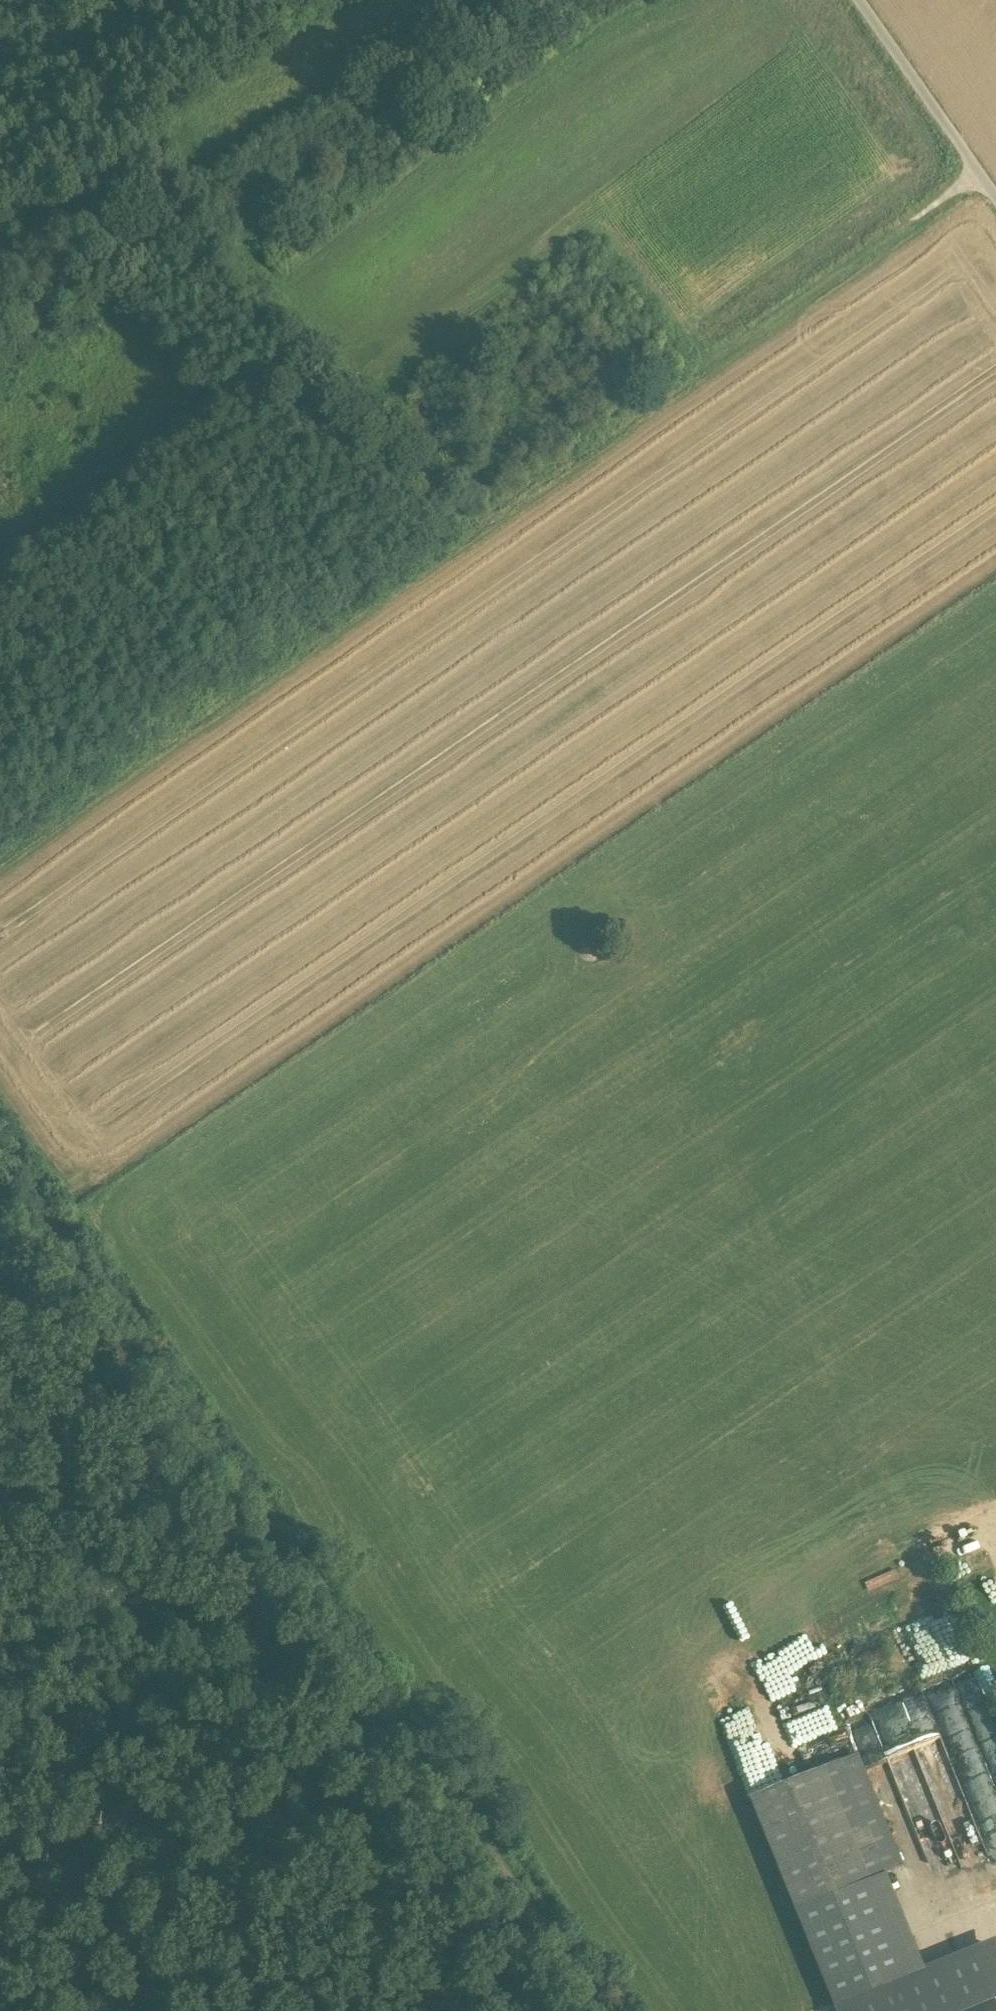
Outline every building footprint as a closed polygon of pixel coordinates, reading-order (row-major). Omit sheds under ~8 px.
[(956,1682),(988,1762),(981,1764),(977,1752),(955,1760),(964,1783),(980,1776),(977,1768),(988,1764),(995,1784),(995,1726),(976,1674),(956,1682)] [(953,1694),(927,1709),(938,1728),(964,1712),(953,1694)] [(901,1868),(856,1757),(824,1770),(869,1881),(901,1868)] [(869,1881),(824,1770),(750,1800),(795,1911),(868,1881),(869,1881)] [(868,1881),(795,1911),(824,1984),(898,1954),(868,1881)] [(898,1954),(824,1984),(832,2001),(905,1972),(898,1954)] [(978,1962),(992,1997),(995,1995),(995,1964),(993,1956),(978,1962)] [(857,2010),(968,2010),(993,2001),(992,1997),(978,1962),(857,2010)] [(968,2010),(995,2010),(995,2008),(993,2001),(968,2010)]
